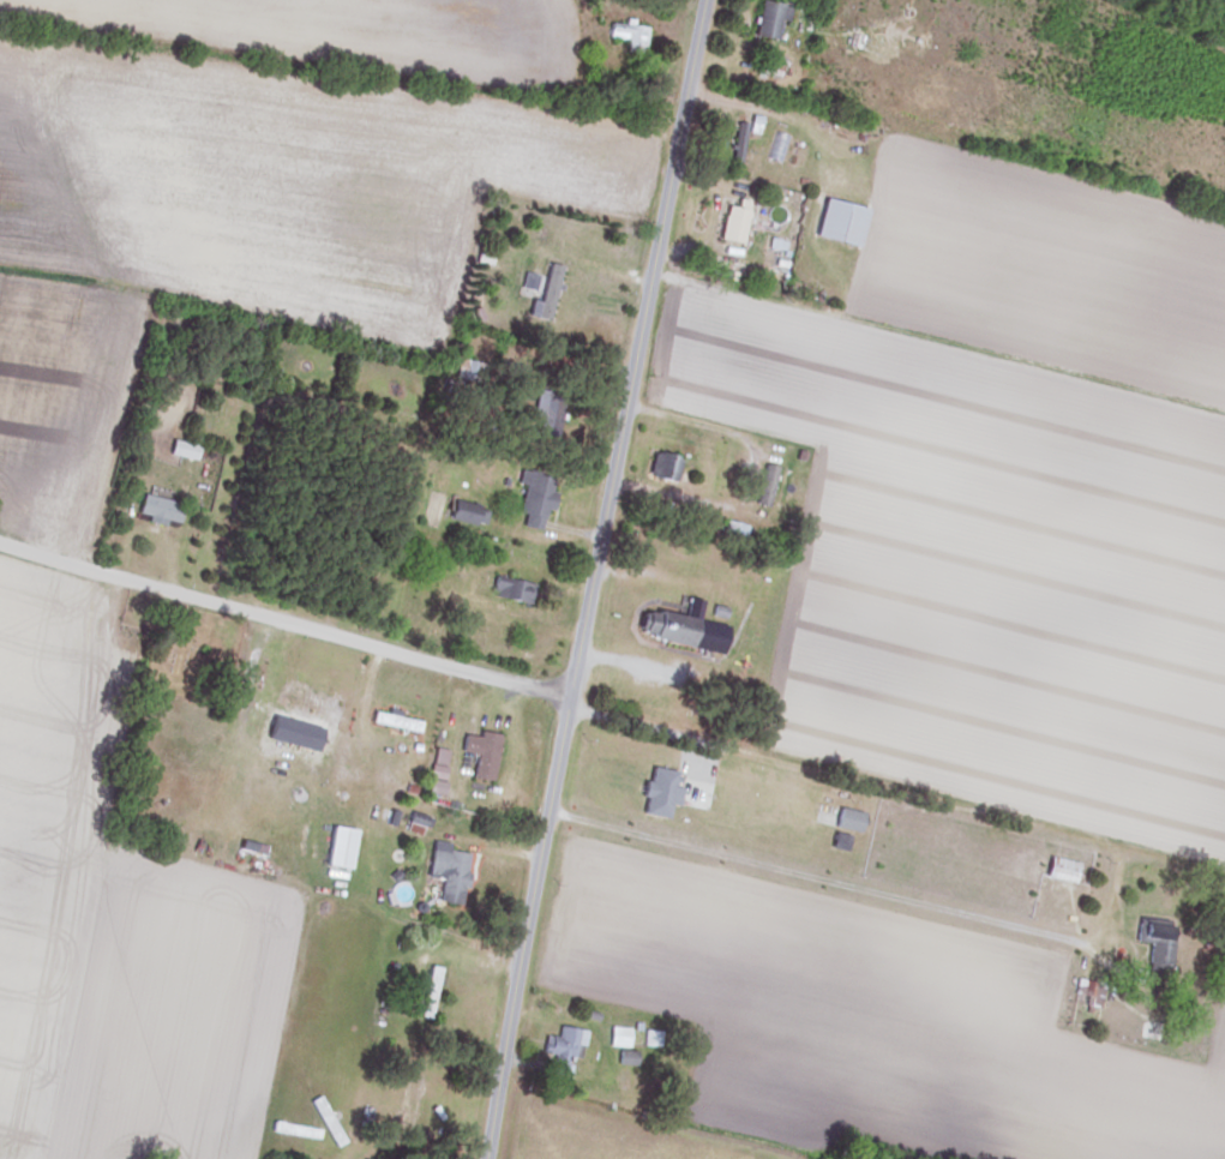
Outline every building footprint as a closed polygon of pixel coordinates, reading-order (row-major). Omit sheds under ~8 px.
[(773,39),(776,19),(787,21),(790,5),(757,0),(752,36),(773,39)] [(643,49),(645,27),(608,23),(606,37),(626,39),(625,48),(643,49)] [(743,123),(732,123),(730,163),(741,163),(743,123)] [(780,162),(789,136),(775,131),(766,158),(780,162)] [(855,247),(864,208),(821,198),(812,237),(855,247)] [(717,241),(739,245),(745,209),(722,205),(717,241)] [(560,266),(545,264),(540,302),(529,300),(527,319),(551,322),(560,266)] [(528,431),(556,436),(561,398),(534,394),(528,431)] [(671,485),(681,461),(653,450),(644,474),(671,485)] [(765,508),(777,467),(764,463),(752,504),(765,508)] [(550,472),(522,469),(516,528),(544,530),(550,472)] [(175,524),(180,504),(139,494),(134,514),(175,524)] [(475,507),(455,503),(452,518),(472,522),(475,507)] [(742,538),(745,527),(726,521),(723,532),(742,538)] [(527,579),(491,582),(493,603),(529,599),(527,579)] [(701,601),(684,598),(681,617),(638,609),(633,638),(720,653),(725,626),(697,621),(701,601)] [(283,704),(331,717),(335,705),(305,696),(306,693),(288,687),(283,704)] [(415,733),(418,722),(372,712),(370,723),(415,733)] [(496,735),(476,732),(475,737),(460,735),(457,752),(472,755),(469,779),(489,782),(496,735)] [(639,815),(664,819),(672,776),(647,771),(639,815)] [(858,833),(862,813),(835,808),(831,828),(858,833)] [(425,818),(410,813),(404,829),(419,834),(425,818)] [(353,830),(329,825),(321,865),(345,870),(353,830)] [(425,877),(438,878),(435,902),(460,905),(467,854),(428,849),(425,877)] [(1077,862),(1049,856),(1044,877),(1072,883),(1077,862)] [(1135,942),(1147,942),(1145,977),(1162,978),(1162,965),(1170,966),(1172,920),(1136,918),(1135,942)] [(439,968),(428,966),(418,1016),(429,1018),(439,968)] [(584,1030),(558,1026),(556,1038),(542,1036),(539,1052),(552,1054),(549,1074),(567,1076),(571,1057),(580,1058),(584,1030)] [(627,1046),(627,1027),(608,1027),(608,1046),(627,1046)] [(636,1052),(618,1052),(618,1064),(636,1064),(636,1052)]
